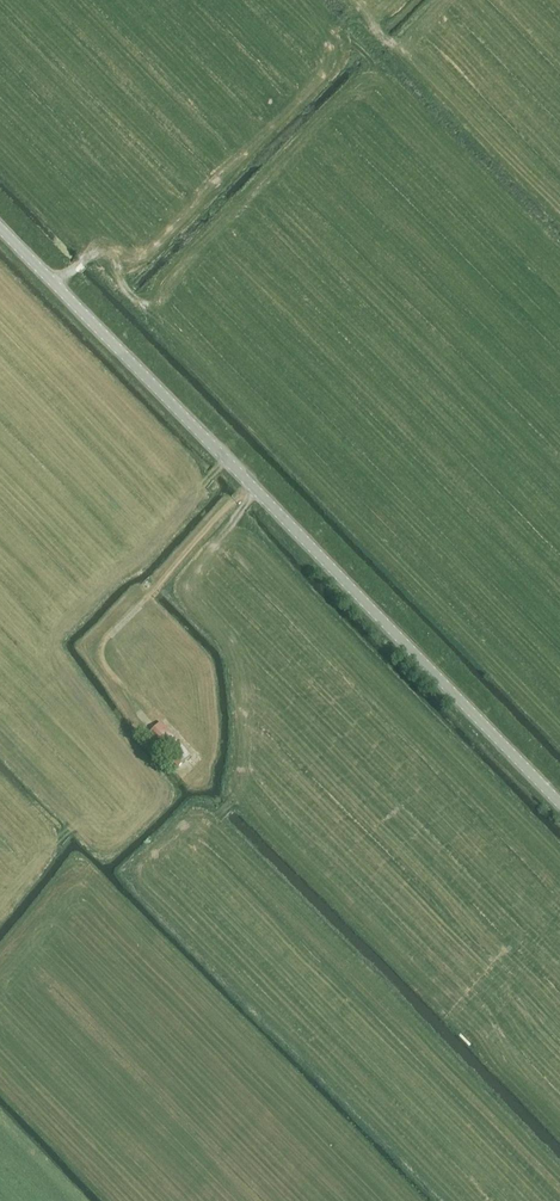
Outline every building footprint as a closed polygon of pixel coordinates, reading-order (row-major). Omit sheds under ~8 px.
[(177,768),(190,756),(160,724),(148,735),(177,768)]
